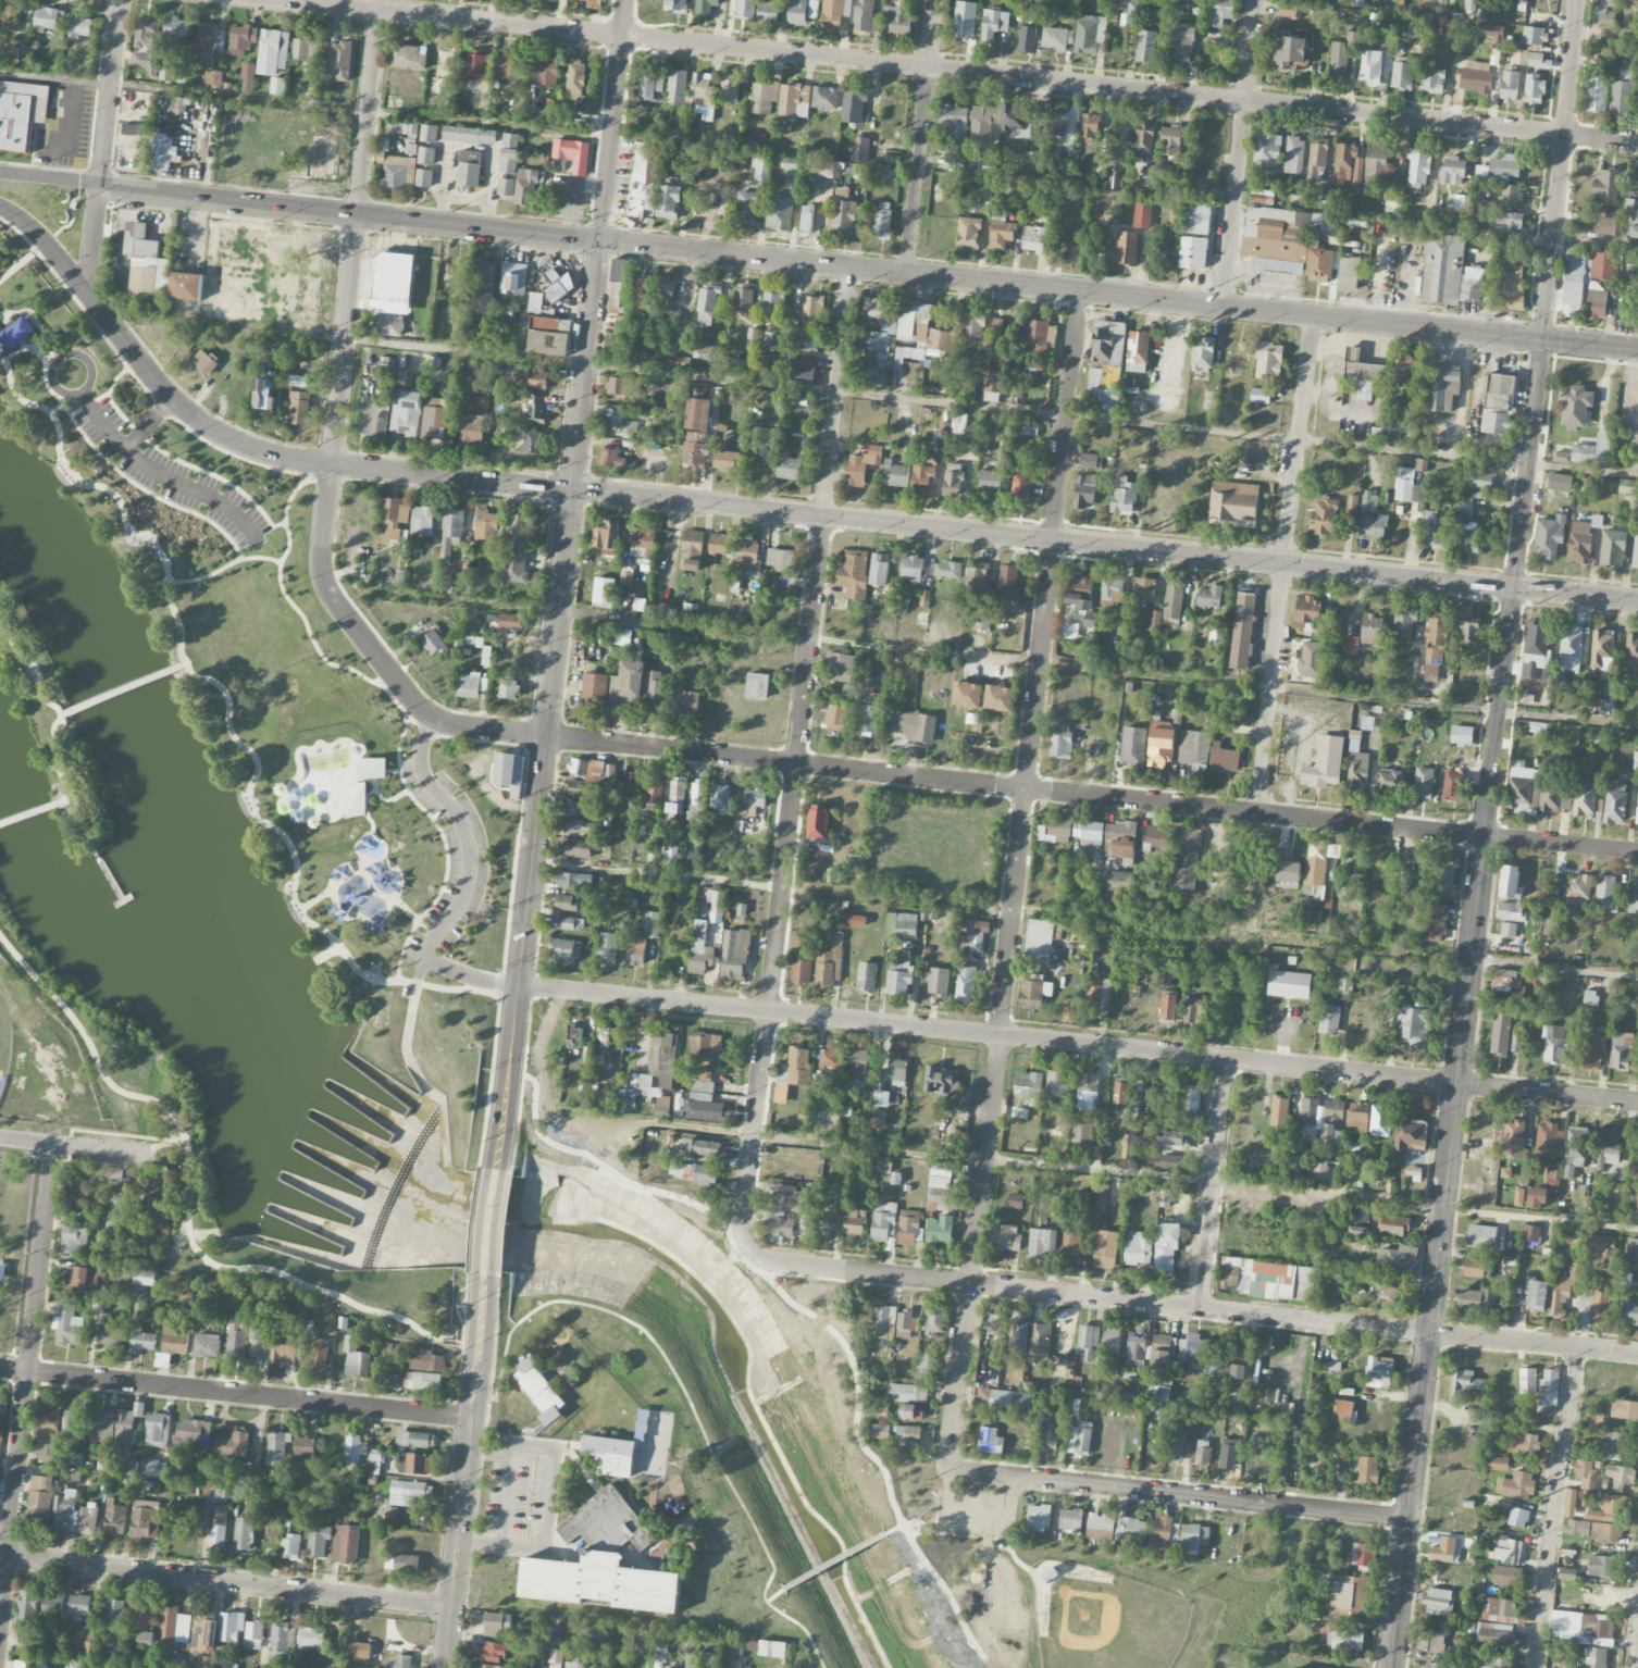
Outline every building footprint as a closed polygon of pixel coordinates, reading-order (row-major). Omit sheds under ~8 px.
[(690,0),(665,0),(665,12),(689,14),(690,0)] [(712,5),(718,6),(719,0),(696,0),(694,15),(711,17),(712,5)] [(755,0),(737,0),(737,18),(754,19),(755,0)] [(788,25),(807,26),(808,0),(790,0),(788,25)] [(817,18),(818,0),(809,0),(809,18),(817,18)] [(841,16),(850,17),(851,0),(823,0),(822,31),(841,31),(841,16)] [(875,0),(855,0),(854,31),(874,32),(875,0)] [(1118,8),(1125,8),(1125,17),(1140,17),(1139,0),(1118,0),(1118,8)] [(1234,0),(1208,0),(1207,27),(1223,28),(1223,19),(1233,19),(1234,0)] [(4,30),(22,31),(23,2),(5,1),(4,30)] [(758,21),(778,22),(778,2),(759,1),(758,21)] [(975,37),(976,2),(954,1),(954,37),(975,37)] [(1303,3),(1279,3),(1279,18),(1303,18),(1303,3)] [(890,36),(911,37),(912,6),(884,5),(884,19),(891,20),(890,36)] [(38,7),(35,27),(63,31),(66,11),(38,7)] [(1597,22),(1614,25),(1616,11),(1599,9),(1597,22)] [(981,41),(993,41),(994,31),(1008,32),(1009,12),(983,10),(981,41)] [(1073,52),(1096,55),(1099,27),(1105,28),(1106,18),(1078,14),(1073,52)] [(71,16),(70,35),(92,36),(93,17),(71,16)] [(192,19),(166,18),(164,39),(191,41),(192,19)] [(1426,19),(1409,19),(1408,37),(1426,37),(1426,19)] [(133,67),(149,68),(148,76),(158,76),(160,21),(137,20),(135,50),(134,50),(133,67)] [(215,23),(197,23),(196,67),(214,68),(215,23)] [(1194,25),(1169,24),(1168,65),(1193,66),(1194,25)] [(248,42),(258,43),(259,27),(231,25),(230,56),(247,57),(248,42)] [(1493,37),(1493,48),(1503,49),(1504,26),(1483,25),(1482,36),(1493,37)] [(1019,52),(1035,53),(1036,27),(1020,26),(1019,52)] [(1041,47),(1051,48),(1051,52),(1066,53),(1069,29),(1043,27),(1041,47)] [(1523,27),(1522,44),(1548,46),(1549,30),(1523,27)] [(289,32),(261,29),(257,74),(277,76),(277,69),(286,70),(289,32)] [(1156,31),(1137,31),(1136,61),(1155,62),(1156,31)] [(1392,33),(1377,32),(1376,47),(1392,47),(1392,33)] [(1305,63),(1307,38),(1277,37),(1276,66),(1292,67),(1292,62),(1305,63)] [(317,39),(293,38),(292,60),(316,61),(317,39)] [(351,42),(324,41),(323,73),(336,74),(336,81),(350,81),(351,42)] [(1347,43),(1331,42),(1330,79),(1346,80),(1347,43)] [(427,70),(428,46),(390,44),(389,68),(427,70)] [(1381,86),(1382,51),(1361,50),(1360,85),(1381,86)] [(1527,65),(1528,50),(1513,50),(1512,65),(1527,65)] [(493,80),(494,56),(484,56),(484,52),(468,52),(467,79),(493,80)] [(1552,56),(1529,54),(1527,67),(1551,69),(1552,56)] [(496,56),(496,78),(512,78),(513,56),(496,56)] [(1412,90),(1413,58),(1393,57),(1392,89),(1412,90)] [(557,58),(537,58),(537,85),(557,86),(557,58)] [(176,61),(161,60),(161,81),(175,81),(176,61)] [(583,93),(587,63),(570,60),(566,91),(583,93)] [(1467,69),(1462,68),(1459,90),(1490,93),(1494,64),(1468,61),(1467,69)] [(254,91),(256,63),(243,63),(242,90),(254,91)] [(1434,68),(1424,68),(1423,92),(1443,93),(1444,79),(1445,79),(1446,67),(1435,67),(1434,68)] [(223,72),(207,69),(205,83),(221,86),(223,72)] [(1632,115),(1634,69),(1618,69),(1618,80),(1611,80),(1609,114),(1632,115)] [(686,71),(669,70),(668,109),(685,109),(686,71)] [(663,92),(663,78),(656,78),(657,71),(641,71),(640,100),(653,101),(653,92),(663,92)] [(1519,72),(1503,71),(1500,101),(1517,103),(1519,72)] [(1543,105),(1546,78),(1526,75),(1523,103),(1543,105)] [(1607,112),(1608,76),(1589,75),(1588,112),(1607,112)] [(721,102),(739,103),(740,77),(722,76),(721,102)] [(284,96),(286,79),(272,77),(270,94),(284,96)] [(32,153),(34,122),(47,123),(50,85),(0,81),(0,151),(32,153)] [(752,81),(749,113),(771,115),(772,102),(778,102),(780,84),(752,81)] [(796,117),(798,103),(809,104),(811,86),(782,82),(778,115),(796,117)] [(813,108),(837,109),(838,88),(813,87),(813,108)] [(868,92),(844,91),(842,122),(862,123),(863,102),(868,102),(868,92)] [(191,111),(191,98),(168,97),(167,111),(191,111)] [(940,124),(950,125),(950,142),(966,143),(967,106),(940,105),(940,124)] [(1031,138),(1032,106),(1002,105),(1001,137),(1031,138)] [(1065,137),(1069,112),(1050,109),(1046,134),(1065,137)] [(1082,142),(1100,143),(1101,114),(1082,114),(1082,142)] [(571,128),(574,120),(558,115),(556,123),(571,128)] [(1135,122),(1136,158),(1154,158),(1153,122),(1135,122)] [(137,125),(123,124),(122,135),(136,135),(137,125)] [(420,125),(399,124),(399,135),(420,136),(420,125)] [(438,126),(423,124),(422,142),(437,143),(438,126)] [(1182,126),(1162,125),(1161,155),(1181,156),(1182,126)] [(444,142),(496,144),(497,129),(445,127),(444,142)] [(1261,170),(1279,171),(1280,145),(1275,145),(1276,133),(1256,132),(1254,162),(1261,162),(1261,170)] [(171,162),(180,162),(180,146),(171,146),(172,134),(153,133),(151,170),(170,171),(171,162)] [(517,173),(519,134),(502,133),(501,173),(517,173)] [(870,137),(852,137),(851,160),(869,161),(870,137)] [(1285,174),(1303,174),(1304,138),(1286,137),(1285,174)] [(552,159),(573,159),(572,176),(587,177),(589,142),(553,140),(552,159)] [(629,217),(643,218),(644,210),(654,210),(656,179),(649,179),(651,143),(634,142),(629,217)] [(1317,167),(1326,168),(1329,145),(1312,142),(1306,179),(1314,181),(1317,167)] [(1333,185),(1348,187),(1348,192),(1360,193),(1363,158),(1357,157),(1358,145),(1336,143),(1333,185)] [(1365,182),(1387,183),(1388,146),(1366,145),(1365,182)] [(435,148),(421,147),(420,164),(435,165),(435,148)] [(1430,188),(1431,149),(1410,148),(1408,187),(1430,188)] [(480,187),(481,151),(460,151),(459,186),(480,187)] [(1520,155),(1502,154),(1501,160),(1489,159),(1489,166),(1480,165),(1478,179),(1508,182),(1509,177),(1519,178),(1520,155)] [(379,155),(379,164),(385,164),(385,176),(380,176),(380,188),(407,189),(408,179),(416,179),(417,156),(379,155)] [(1045,159),(1024,156),(1021,178),(1043,180),(1045,159)] [(770,180),(770,157),(755,157),(754,179),(770,180)] [(801,176),(802,159),(783,158),(782,175),(801,176)] [(1441,184),(1465,185),(1466,159),(1442,158),(1441,184)] [(835,162),(805,161),(805,176),(834,177),(835,162)] [(877,185),(897,185),(897,168),(877,167),(877,185)] [(544,182),(545,171),(518,168),(514,205),(535,207),(538,181),(544,182)] [(1618,203),(1619,170),(1594,169),(1593,202),(1618,203)] [(433,170),(418,170),(417,187),(433,187),(433,170)] [(513,196),(515,180),(499,178),(498,195),(513,196)] [(679,220),(680,186),(658,186),(657,219),(679,220)] [(1522,186),(1502,186),(1502,207),(1521,207),(1522,186)] [(849,188),(834,188),(833,234),(854,235),(856,202),(848,201),(849,188)] [(1250,202),(1273,204),(1274,191),(1251,189),(1250,202)] [(758,192),(738,191),(736,226),(757,227),(758,192)] [(766,227),(789,231),(795,197),(771,193),(766,227)] [(1134,228),(1151,229),(1152,199),(1135,198),(1134,228)] [(873,238),(889,240),(892,203),(876,202),(873,238)] [(1184,234),(1210,234),(1211,203),(1185,202),(1184,234)] [(1311,212),(1248,204),(1241,253),(1255,256),(1253,270),(1303,275),(1311,212)] [(810,232),(812,212),(800,211),(798,231),(810,232)] [(1522,234),(1523,213),(1497,212),(1496,233),(1522,234)] [(1006,241),(1016,241),(1017,223),(1005,223),(1006,214),(992,214),(990,249),(1005,250),(1006,241)] [(1338,215),(1312,214),(1312,229),(1338,230),(1338,215)] [(1621,217),(1598,216),(1598,225),(1593,225),(1593,235),(1620,236),(1621,217)] [(958,248),(979,249),(980,218),(959,218),(958,248)] [(130,297),(166,299),(169,259),(159,258),(160,241),(146,240),(147,223),(126,222),(124,255),(133,255),(130,297)] [(1630,224),(1628,236),(1637,237),(1637,226),(1630,224)] [(1023,250),(1045,251),(1046,227),(1024,226),(1023,250)] [(261,323),(268,258),(262,258),(264,232),(220,228),(215,275),(246,277),(241,322),(261,323)] [(1117,245),(1106,244),(1106,264),(1137,265),(1138,232),(1118,232),(1117,245)] [(1421,300),(1481,305),(1484,269),(1463,267),(1465,237),(1410,233),(1409,244),(1426,245),(1421,300)] [(1208,238),(1181,237),(1180,268),(1207,269),(1208,238)] [(1615,281),(1617,253),(1590,251),(1590,253),(1566,252),(1562,316),(1581,317),(1583,279),(1615,281)] [(415,255),(378,252),(373,307),(401,310),(402,303),(410,304),(415,255)] [(1357,292),(1360,259),(1341,257),(1337,290),(1357,292)] [(615,282),(612,306),(629,308),(633,283),(628,283),(631,261),(614,259),(610,281),(615,282)] [(494,292),(496,262),(477,261),(476,291),(494,292)] [(501,293),(526,294),(527,263),(502,263),(501,293)] [(1524,265),(1512,265),(1511,272),(1500,272),(1500,309),(1523,309),(1524,265)] [(270,266),(264,325),(320,329),(325,272),(270,266)] [(553,303),(577,287),(568,273),(562,277),(555,267),(545,273),(553,286),(545,291),(553,303)] [(169,297),(200,302),(203,276),(173,271),(169,297)] [(668,297),(655,296),(657,279),(637,277),(634,314),(654,316),(653,318),(672,319),(672,311),(667,311),(668,297)] [(675,293),(675,277),(658,277),(657,292),(675,293)] [(734,312),(752,313),(753,284),(735,284),(734,312)] [(1604,322),(1608,287),(1589,284),(1585,320),(1604,322)] [(697,325),(714,327),(719,287),(701,285),(697,325)] [(472,309),(492,310),(493,293),(472,292),(472,309)] [(531,313),(543,313),(544,293),(531,292),(531,313)] [(782,318),(783,293),(764,292),(763,317),(782,318)] [(806,304),(800,303),(799,317),(822,319),(824,297),(807,295),(806,304)] [(882,320),(881,331),(895,333),(896,322),(891,322),(893,300),(866,298),(865,318),(882,320)] [(913,341),(915,322),(930,323),(932,305),(901,302),(897,340),(913,341)] [(201,317),(240,319),(240,306),(202,304),(201,317)] [(984,337),(985,313),(964,312),(963,337),(984,337)] [(404,315),(376,314),(375,335),(403,336),(404,315)] [(4,357),(0,351),(0,334),(23,315),(36,332),(4,357)] [(631,316),(615,316),(615,335),(630,335),(631,316)] [(992,337),(1008,338),(1009,320),(993,319),(992,337)] [(1027,321),(1026,351),(1048,352),(1049,342),(1055,342),(1055,322),(1027,321)] [(1123,366),(1125,322),(1094,321),(1092,365),(1123,366)] [(915,341),(924,342),(924,327),(915,327),(915,341)] [(747,349),(757,349),(758,330),(748,329),(747,349)] [(928,350),(954,352),(956,332),(930,329),(928,350)] [(795,348),(818,350),(820,334),(797,331),(795,348)] [(1149,332),(1128,331),(1127,372),(1148,372),(1149,332)] [(652,344),(669,345),(669,333),(653,333),(652,344)] [(1214,337),(1194,337),(1193,372),(1213,372),(1214,337)] [(1246,342),(1226,339),(1220,378),(1240,381),(1246,342)] [(1284,345),(1258,342),(1255,377),(1270,379),(1271,375),(1281,376),(1284,345)] [(714,361),(716,348),(703,346),(701,358),(714,361)] [(903,358),(924,359),(925,349),(896,347),(894,371),(903,371),(903,358)] [(1386,366),(1359,363),(1360,348),(1348,347),(1345,380),(1354,381),(1352,399),(1371,401),(1373,382),(1385,384),(1386,366)] [(203,348),(192,361),(208,376),(220,363),(203,348)] [(689,369),(690,357),(670,356),(670,368),(689,369)] [(1392,383),(1410,384),(1411,357),(1393,357),(1392,383)] [(559,358),(548,358),(548,371),(559,371),(559,358)] [(814,383),(815,366),(792,364),(791,380),(814,383)] [(1460,395),(1461,365),(1433,364),(1432,411),(1452,412),(1453,395),(1460,395)] [(886,369),(864,368),(863,385),(885,386),(886,369)] [(1119,413),(1120,390),(1100,389),(1101,368),(1089,368),(1087,394),(1099,395),(1098,412),(1119,413)] [(986,401),(1001,402),(1003,370),(988,369),(986,401)] [(548,371),(522,371),(522,374),(511,373),(511,388),(547,389),(548,371)] [(1515,376),(1489,373),(1485,410),(1484,410),(1482,432),(1509,435),(1515,376)] [(290,384),(307,385),(307,376),(290,375),(290,384)] [(634,395),(635,378),(607,377),(607,394),(634,395)] [(256,409),(275,410),(276,379),(257,378),(256,409)] [(1595,393),(1584,392),(1585,385),(1569,384),(1569,391),(1564,391),(1561,427),(1585,429),(1587,407),(1594,407),(1595,393)] [(1251,403),(1270,404),(1271,389),(1252,388),(1251,403)] [(423,393),(403,390),(401,405),(394,404),(390,433),(417,436),(423,393)] [(309,425),(310,392),(290,391),(289,424),(309,425)] [(544,423),(545,403),(536,403),(537,394),(515,393),(515,403),(527,403),(527,407),(524,407),(524,422),(544,423)] [(444,441),(445,429),(449,429),(452,400),(426,397),(422,439),(444,441)] [(390,400),(362,398),(359,434),(387,437),(390,400)] [(712,400),(688,398),(684,467),(707,468),(709,433),(710,433),(712,400)] [(602,426),(623,426),(623,409),(603,409),(602,426)] [(952,411),(952,434),(976,435),(976,418),(967,418),(967,412),(952,411)] [(460,444),(482,447),(485,416),(462,414),(460,444)] [(624,438),(637,439),(639,422),(625,421),(624,438)] [(949,422),(935,422),(934,445),(949,445),(949,422)] [(982,423),(981,439),(996,439),(997,423),(982,423)] [(1022,434),(1037,435),(1038,424),(1023,423),(1022,434)] [(524,452),(541,454),(543,432),(526,431),(524,452)] [(1596,463),(1598,433),(1611,434),(1609,464),(1596,463)] [(739,452),(726,452),(726,442),(716,441),(714,470),(738,471),(739,452)] [(850,454),(846,485),(864,487),(867,464),(881,466),(883,446),(870,445),(869,456),(850,454)] [(618,458),(618,448),(600,448),(599,466),(625,467),(626,458),(618,458)] [(1080,467),(1100,468),(1101,455),(1081,454),(1080,467)] [(800,479),(801,458),(779,456),(777,478),(800,479)] [(935,456),(921,456),(921,465),(935,465),(935,456)] [(909,466),(892,464),(892,459),(885,458),(882,485),(907,488),(909,466)] [(1396,467),(1394,501),(1424,502),(1425,485),(1413,485),(1414,472),(1427,472),(1427,460),(1415,459),(1414,468),(1396,467)] [(961,497),(963,464),(946,463),(944,496),(961,497)] [(937,468),(915,464),(911,492),(933,495),(937,468)] [(1030,500),(1031,470),(1013,469),(1012,499),(1030,500)] [(1494,491),(1496,472),(1466,469),(1464,488),(1494,491)] [(978,491),(1002,492),(1003,471),(979,470),(978,491)] [(1094,507),(1096,476),(1076,475),(1074,506),(1094,507)] [(1135,514),(1136,483),(1127,482),(1128,476),(1113,475),(1112,513),(1135,514)] [(1637,492),(1637,482),(1619,478),(1616,492),(1637,497),(1637,492)] [(1259,485),(1212,482),(1209,523),(1234,525),(1234,518),(1257,519),(1259,485)] [(1359,539),(1386,540),(1387,515),(1377,515),(1378,493),(1362,492),(1359,539)] [(1457,512),(1473,511),(1472,496),(1457,497),(1457,512)] [(378,544),(406,547),(409,527),(408,527),(410,506),(402,505),(402,499),(384,497),(378,544)] [(1315,511),(1311,511),(1310,532),(1335,533),(1337,499),(1316,498),(1315,511)] [(412,535),(432,536),(434,508),(413,507),(412,535)] [(464,511),(445,509),(442,536),(461,539),(464,511)] [(1444,549),(1446,512),(1425,511),(1423,548),(1444,549)] [(499,541),(500,512),(476,512),(476,540),(499,541)] [(507,545),(532,546),(533,515),(508,514),(507,545)] [(1566,515),(1556,514),(1556,520),(1537,519),(1535,558),(1557,559),(1558,544),(1564,544),(1566,515)] [(616,555),(618,523),(595,522),(594,547),(603,547),(603,554),(616,555)] [(1592,522),(1570,522),(1568,563),(1590,564),(1592,522)] [(1462,523),(1460,553),(1477,553),(1479,524),(1462,523)] [(654,558),(655,530),(633,529),(631,557),(654,558)] [(679,568),(699,572),(705,533),(685,529),(679,568)] [(1625,530),(1601,530),(1600,565),(1624,565),(1625,530)] [(709,551),(728,554),(731,536),(711,533),(709,551)] [(737,538),(736,570),(757,571),(758,539),(737,538)] [(440,563),(449,564),(452,544),(443,543),(440,563)] [(766,567),(791,570),(794,551),(768,548),(766,567)] [(846,598),(864,600),(869,551),(845,549),(843,566),(838,566),(836,586),(847,587),(846,598)] [(526,583),(527,552),(505,551),(504,582),(526,583)] [(882,554),(871,553),(871,585),(887,586),(888,563),(882,562),(882,554)] [(902,581),(922,581),(923,554),(903,554),(902,581)] [(961,563),(936,561),(934,576),(960,579),(961,563)] [(966,593),(987,594),(987,563),(966,563),(966,593)] [(998,599),(1018,600),(1019,566),(999,565),(998,599)] [(621,584),(631,585),(631,573),(621,573),(621,584)] [(1092,575),(1069,574),(1069,591),(1091,592),(1092,575)] [(1154,601),(1156,578),(1135,577),(1134,600),(1154,601)] [(614,607),(615,579),(595,578),(594,606),(614,607)] [(1124,580),(1102,578),(1099,630),(1112,631),(1114,603),(1122,603),(1124,580)] [(1183,581),(1166,580),(1164,618),(1181,619),(1183,581)] [(1223,586),(1210,584),(1209,590),(1199,588),(1196,606),(1219,610),(1223,586)] [(1231,668),(1251,670),(1255,594),(1236,593),(1231,668)] [(1092,596),(1067,595),(1066,603),(1078,604),(1078,609),(1092,610),(1092,596)] [(1317,632),(1321,600),(1298,596),(1293,628),(1317,632)] [(977,630),(989,632),(992,607),(980,606),(977,630)] [(1419,608),(1395,607),(1394,638),(1412,639),(1413,620),(1418,621),(1419,608)] [(1081,627),(1095,628),(1097,612),(1082,610),(1081,627)] [(1161,611),(1149,611),(1149,630),(1160,630),(1161,611)] [(522,614),(500,613),(499,629),(522,630),(522,614)] [(1424,681),(1437,682),(1439,657),(1446,658),(1449,614),(1428,613),(1424,681)] [(1384,617),(1363,615),(1361,644),(1382,645),(1384,617)] [(1459,648),(1479,648),(1480,617),(1460,616),(1459,648)] [(1060,638),(1078,639),(1079,623),(1061,623),(1060,638)] [(1521,677),(1546,680),(1549,650),(1547,650),(1549,637),(1554,638),(1555,626),(1527,623),(1521,677)] [(1582,626),(1561,625),(1559,670),(1581,670),(1582,626)] [(571,640),(581,641),(582,629),(572,628),(571,640)] [(633,630),(616,628),(614,644),(630,646),(633,630)] [(431,656),(439,650),(443,656),(450,651),(435,629),(420,640),(431,656)] [(1224,630),(1210,629),(1209,644),(1223,645),(1224,630)] [(1593,629),(1592,668),(1602,668),(1602,656),(1614,656),(1615,630),(1593,629)] [(1626,633),(1624,662),(1637,663),(1637,633),(1626,633)] [(1344,650),(1358,650),(1359,637),(1344,637),(1344,650)] [(1321,678),(1325,644),(1302,642),(1299,676),(1321,678)] [(490,665),(492,647),(485,646),(482,664),(490,665)] [(833,668),(831,680),(850,683),(855,656),(828,651),(825,667),(833,668)] [(644,662),(622,660),(620,677),(611,676),(608,708),(624,709),(624,704),(641,705),(644,662)] [(668,672),(644,671),(642,699),(652,700),(651,711),(665,712),(668,672)] [(487,692),(489,676),(460,673),(458,696),(478,699),(479,691),(487,692)] [(770,674),(747,673),(746,697),(768,699),(770,674)] [(582,705),(606,706),(608,674),(583,674),(582,705)] [(499,698),(517,699),(518,681),(500,679),(499,698)] [(981,708),(982,684),(955,682),(954,707),(981,708)] [(1013,711),(1014,687),(987,686),(985,710),(1013,711)] [(699,693),(686,693),(686,690),(675,690),(675,716),(698,716),(699,693)] [(825,730),(844,732),(846,706),(827,704),(825,730)] [(859,734),(876,735),(879,706),(861,705),(859,734)] [(894,733),(914,734),(914,742),(934,743),(936,715),(895,713),(894,733)] [(1529,732),(1540,733),(1541,723),(1529,722),(1529,732)] [(1049,758),(1070,759),(1073,725),(1052,723),(1049,758)] [(1473,727),(1452,725),(1451,743),(1472,745),(1473,727)] [(1120,764),(1142,767),(1147,729),(1125,726),(1120,764)] [(1604,729),(1600,740),(1609,743),(1612,731),(1604,729)] [(1206,776),(1211,733),(1182,730),(1178,763),(1193,765),(1192,775),(1206,776)] [(1343,736),(1319,735),(1317,766),(1302,765),(1300,786),(1328,787),(1328,784),(1340,785),(1343,736)] [(1221,741),(1212,741),(1210,771),(1238,773),(1240,751),(1220,750),(1221,741)] [(1148,768),(1170,769),(1171,746),(1149,745),(1148,768)] [(498,783),(501,750),(514,752),(514,748),(521,749),(521,752),(525,754),(521,799),(512,798),(513,785),(498,783)] [(1369,753),(1349,752),(1348,786),(1368,787),(1369,753)] [(570,758),(568,774),(613,779),(615,763),(570,758)] [(1524,761),(1510,760),(1508,808),(1515,808),(1515,815),(1531,815),(1533,768),(1524,768),(1524,761)] [(1434,769),(1416,767),(1414,798),(1432,799),(1434,769)] [(1402,791),(1403,770),(1379,769),(1378,790),(1402,791)] [(1461,802),(1464,773),(1445,771),(1443,800),(1461,802)] [(637,795),(638,772),(624,772),(624,795),(637,795)] [(594,784),(568,779),(566,793),(592,798),(594,784)] [(647,803),(662,804),(663,779),(648,779),(647,803)] [(1598,782),(1578,779),(1573,815),(1593,818),(1598,782)] [(690,820),(704,820),(705,781),(691,780),(690,820)] [(684,815),(685,781),(670,781),(669,814),(684,815)] [(1603,820),(1622,823),(1629,785),(1610,782),(1603,820)] [(729,785),(712,785),(712,808),(728,808),(729,785)] [(351,805),(365,804),(363,786),(349,788),(351,805)] [(1540,811),(1570,812),(1571,790),(1541,788),(1540,811)] [(766,790),(747,789),(746,816),(758,817),(758,807),(765,807),(766,790)] [(564,814),(588,815),(589,802),(565,800),(564,814)] [(829,806),(809,805),(808,838),(827,839),(829,806)] [(1072,815),(1063,814),(1063,818),(1048,818),(1047,842),(1070,843),(1072,815)] [(602,821),(565,819),(564,832),(602,834),(602,821)] [(1080,845),(1101,847),(1104,823),(1075,820),(1073,837),(1081,838),(1080,845)] [(1136,823),(1106,821),(1104,857),(1135,858),(1136,823)] [(1195,894),(1202,829),(1178,826),(1171,891),(1195,894)] [(1166,846),(1167,828),(1148,827),(1147,846),(1166,846)] [(591,858),(592,840),(559,839),(558,856),(591,858)] [(1304,894),(1313,895),(1313,899),(1323,900),(1326,857),(1339,858),(1340,844),(1307,842),(1304,894)] [(658,844),(657,863),(678,864),(678,845),(658,844)] [(1292,849),(1278,848),(1275,887),(1299,889),(1301,862),(1291,862),(1292,849)] [(1458,859),(1436,857),(1433,896),(1454,897),(1458,859)] [(1425,892),(1427,860),(1404,859),(1403,891),(1425,892)] [(1500,898),(1520,899),(1521,866),(1501,865),(1500,898)] [(1132,872),(1107,871),(1106,891),(1131,892),(1132,872)] [(593,873),(558,873),(558,887),(592,888),(593,873)] [(1617,875),(1597,874),(1596,911),(1618,912),(1619,892),(1616,892),(1617,875)] [(1583,909),(1583,899),(1591,900),(1591,878),(1564,877),(1563,908),(1583,909)] [(1627,912),(1637,913),(1637,879),(1630,879),(1627,912)] [(725,891),(707,890),(707,903),(711,903),(710,923),(724,923),(725,891)] [(579,896),(558,895),(557,910),(578,911),(579,896)] [(1497,920),(1524,921),(1525,904),(1498,902),(1497,920)] [(1447,906),(1430,904),(1426,938),(1444,940),(1447,906)] [(833,905),(824,905),(824,921),(833,921),(833,905)] [(660,912),(646,911),(645,938),(658,939),(660,912)] [(886,939),(916,940),(917,914),(887,913),(886,939)] [(849,925),(865,926),(866,916),(849,915),(849,925)] [(551,929),(584,930),(584,918),(552,916),(551,929)] [(689,974),(711,975),(713,947),(705,946),(707,920),(693,919),(689,974)] [(982,952),(983,933),(989,933),(990,921),(967,920),(966,940),(970,941),(969,951),(982,952)] [(1053,921),(1027,920),(1026,955),(1051,956),(1053,921)] [(1515,936),(1516,923),(1501,923),(1501,935),(1515,936)] [(647,939),(640,938),(641,930),(630,929),(625,964),(643,966),(647,939)] [(725,929),(721,979),(745,981),(750,931),(725,929)] [(598,962),(615,963),(618,934),(601,933),(598,962)] [(817,951),(815,989),(833,990),(833,980),(841,980),(843,935),(830,935),(829,952),(817,951)] [(581,942),(553,938),(550,961),(577,965),(581,942)] [(811,984),(812,961),(793,960),(792,983),(811,984)] [(913,962),(888,961),(887,994),(908,995),(908,985),(912,985),(913,962)] [(876,993),(877,963),(859,962),(858,992),(876,993)] [(974,1001),(975,967),(958,966),(956,1000),(974,1001)] [(949,969),(929,968),(928,994),(948,994),(949,969)] [(1492,990),(1510,993),(1511,986),(1521,987),(1523,972),(1495,968),(1492,990)] [(1310,999),(1311,973),(1270,971),(1269,997),(1310,999)] [(1043,1010),(1044,974),(1021,973),(1020,1009),(1043,1010)] [(1338,994),(1351,995),(1352,980),(1339,979),(1338,994)] [(1109,986),(1087,985),(1086,1015),(1108,1016),(1109,986)] [(1398,989),(1386,986),(1383,1000),(1389,1001),(1387,1007),(1394,1009),(1398,989)] [(1597,1005),(1598,992),(1585,990),(1583,1004),(1597,1005)] [(1175,994),(1161,994),(1160,1020),(1175,1020),(1175,994)] [(1184,1024),(1195,1024),(1195,1013),(1202,1013),(1202,999),(1185,999),(1184,1024)] [(1338,1034),(1340,1006),(1321,1005),(1319,1033),(1338,1034)] [(1399,1043),(1427,1047),(1431,1011),(1399,1007),(1397,1021),(1402,1022),(1399,1043)] [(1510,1027),(1493,1025),(1490,1054),(1507,1056),(1510,1027)] [(1543,1063),(1564,1064),(1565,1026),(1544,1025),(1543,1063)] [(568,1045),(583,1045),(583,1026),(568,1026),(568,1045)] [(609,1048),(611,1028),(597,1027),(596,1047),(609,1048)] [(1510,1051),(1519,1052),(1523,1031),(1514,1029),(1510,1051)] [(1609,1068),(1631,1069),(1632,1032),(1611,1032),(1609,1068)] [(678,1034),(666,1033),(665,1037),(651,1036),(648,1075),(630,1073),(629,1090),(619,1089),(618,1104),(635,1106),(636,1095),(657,1097),(656,1115),(669,1116),(671,1093),(673,1093),(678,1034)] [(720,1063),(721,1034),(690,1033),(689,1062),(720,1063)] [(1582,1069),(1603,1069),(1604,1038),(1583,1038),(1582,1069)] [(775,1103),(787,1104),(788,1085),(810,1085),(812,1049),(790,1048),(789,1064),(777,1064),(775,1103)] [(820,1069),(840,1070),(841,1050),(820,1049),(820,1069)] [(869,1052),(852,1050),(847,1085),(864,1087),(869,1052)] [(908,1058),(890,1057),(887,1083),(905,1085),(908,1058)] [(954,1081),(955,1069),(926,1068),(925,1091),(938,1092),(938,1093),(959,1094),(959,1081),(954,1081)] [(723,1120),(724,1103),(712,1102),(714,1071),(697,1070),(697,1081),(691,1081),(690,1099),(685,1099),(683,1118),(723,1120)] [(1064,1098),(1068,1073),(1049,1070),(1046,1095),(1064,1098)] [(1031,1098),(1030,1106),(1041,1107),(1043,1073),(1016,1072),(1014,1097),(1031,1098)] [(1098,1111),(1099,1073),(1078,1073),(1077,1110),(1098,1111)] [(812,1092),(824,1093),(824,1075),(813,1074),(812,1092)] [(1130,1083),(1114,1082),(1113,1103),(1129,1104),(1130,1083)] [(1183,1109),(1200,1109),(1200,1086),(1183,1086),(1183,1109)] [(888,1108),(890,1092),(874,1090),(873,1107),(888,1108)] [(1271,1127),(1288,1127),(1289,1097),(1271,1097),(1271,1127)] [(1344,1101),(1323,1100),(1323,1099),(1302,1098),(1300,1142),(1318,1143),(1319,1123),(1343,1124),(1344,1101)] [(1352,1127),(1352,1134),(1368,1135),(1369,1103),(1347,1102),(1346,1127),(1352,1127)] [(1370,1136),(1391,1137),(1392,1106),(1371,1105),(1370,1136)] [(1395,1149),(1425,1151),(1426,1121),(1410,1120),(1410,1115),(1396,1115),(1395,1149)] [(1504,1119),(1503,1159),(1524,1159),(1526,1120),(1504,1119)] [(1071,1148),(1091,1151),(1094,1124),(1074,1122),(1071,1148)] [(1539,1122),(1534,1157),(1562,1161),(1566,1132),(1557,1130),(1558,1125),(1539,1122)] [(1343,1125),(1323,1124),(1323,1139),(1342,1139),(1343,1125)] [(1564,1179),(1573,1179),(1574,1167),(1585,1168),(1588,1128),(1568,1126),(1564,1179)] [(1604,1163),(1619,1164),(1623,1129),(1603,1127),(1599,1168),(1604,1168),(1604,1163)] [(1188,1132),(1158,1130),(1157,1143),(1187,1145),(1188,1132)] [(1491,1139),(1492,1132),(1478,1130),(1477,1138),(1491,1139)] [(1122,1158),(1132,1159),(1134,1135),(1123,1134),(1122,1158)] [(721,1156),(721,1141),(687,1140),(687,1155),(721,1156)] [(1156,1169),(1184,1169),(1184,1156),(1181,1156),(1181,1145),(1156,1145),(1156,1169)] [(1313,1180),(1326,1180),(1327,1161),(1314,1160),(1313,1180)] [(692,1164),(670,1163),(670,1177),(692,1178),(692,1164)] [(717,1186),(718,1167),(695,1165),(693,1184),(717,1186)] [(1562,1169),(1547,1167),(1545,1180),(1550,1181),(1549,1189),(1558,1190),(1562,1169)] [(122,1169),(112,1169),(112,1182),(121,1182),(122,1169)] [(901,1173),(891,1172),(891,1184),(901,1184),(901,1173)] [(927,1211),(954,1213),(957,1178),(929,1176),(927,1211)] [(1625,1182),(1610,1182),(1609,1207),(1624,1208),(1625,1182)] [(367,1191),(353,1183),(349,1192),(362,1199),(367,1191)] [(773,1192),(772,1211),(802,1212),(803,1188),(781,1187),(781,1192),(773,1192)] [(1523,1207),(1524,1189),(1516,1188),(1514,1206),(1523,1207)] [(1545,1209),(1546,1188),(1529,1188),(1528,1209),(1545,1209)] [(1107,1191),(1098,1190),(1095,1210),(1105,1212),(1107,1191)] [(1170,1207),(1171,1190),(1160,1190),(1159,1206),(1170,1207)] [(126,1193),(109,1192),(108,1226),(125,1227),(126,1193)] [(1008,1208),(1023,1209),(1024,1194),(1009,1194),(1008,1208)] [(165,1223),(166,1196),(144,1195),(142,1222),(165,1223)] [(892,1243),(897,1204),(876,1201),(871,1240),(892,1243)] [(837,1207),(822,1207),(821,1232),(837,1233),(837,1207)] [(1370,1208),(1352,1207),(1350,1234),(1368,1235),(1370,1208)] [(865,1210),(845,1209),(844,1234),(864,1235),(865,1210)] [(898,1245),(919,1246),(920,1211),(900,1210),(898,1245)] [(953,1244),(953,1215),(940,1215),(940,1218),(927,1218),(926,1244),(953,1244)] [(793,1237),(794,1218),(768,1217),(767,1236),(793,1237)] [(1406,1237),(1408,1225),(1382,1220),(1380,1233),(1406,1237)] [(62,1252),(86,1253),(88,1222),(63,1221),(62,1252)] [(1021,1226),(993,1223),(990,1248),(1018,1251),(1021,1226)] [(1155,1271),(1174,1271),(1174,1250),(1179,1250),(1179,1224),(1155,1224),(1155,1271)] [(1497,1228),(1470,1224),(1467,1246),(1494,1250),(1497,1228)] [(1524,1239),(1539,1241),(1540,1227),(1525,1225),(1524,1239)] [(1028,1258),(1056,1260),(1057,1230),(1030,1229),(1028,1258)] [(1093,1267),(1115,1269),(1119,1232),(1097,1230),(1093,1267)] [(1082,1232),(1060,1231),(1059,1259),(1081,1260),(1082,1232)] [(1151,1264),(1152,1234),(1125,1233),(1125,1264),(1151,1264)] [(1615,1235),(1589,1234),(1589,1252),(1614,1252),(1615,1235)] [(1637,1261),(1637,1238),(1627,1238),(1626,1260),(1637,1261)] [(1379,1249),(1378,1268),(1417,1269),(1417,1246),(1399,1246),(1399,1249),(1379,1249)] [(1463,1276),(1483,1279),(1486,1260),(1465,1257),(1463,1276)] [(1316,1267),(1223,1258),(1220,1288),(1237,1290),(1237,1294),(1313,1302),(1316,1267)] [(1581,1263),(1570,1263),(1569,1280),(1551,1279),(1549,1315),(1562,1316),(1563,1300),(1570,1301),(1571,1285),(1580,1286),(1581,1263)] [(99,1293),(100,1268),(67,1266),(66,1292),(99,1293)] [(158,1271),(134,1270),(134,1285),(157,1286),(158,1271)] [(1620,1284),(1632,1285),(1632,1273),(1620,1272),(1620,1284)] [(1609,1321),(1611,1277),(1593,1277),(1592,1320),(1609,1321)] [(1549,1280),(1529,1279),(1526,1310),(1546,1312),(1549,1280)] [(1400,1285),(1377,1284),(1376,1304),(1399,1305),(1400,1285)] [(1491,1290),(1460,1289),(1459,1309),(1490,1311),(1491,1290)] [(205,1295),(197,1294),(195,1307),(202,1309),(205,1295)] [(1637,1322),(1637,1306),(1635,1306),(1635,1297),(1622,1296),(1621,1321),(1637,1322)] [(104,1319),(105,1298),(94,1298),(93,1318),(104,1319)] [(59,1344),(83,1344),(84,1318),(75,1317),(76,1304),(60,1303),(59,1344)] [(888,1323),(896,1323),(897,1307),(875,1306),(874,1328),(888,1329),(888,1323)] [(944,1332),(944,1309),(925,1308),(924,1331),(944,1332)] [(896,1337),(913,1339),(915,1312),(899,1310),(896,1337)] [(242,1318),(228,1317),(227,1359),(245,1359),(246,1331),(241,1331),(242,1318)] [(162,1352),(188,1354),(191,1322),(165,1319),(162,1352)] [(1027,1351),(1029,1322),(1010,1321),(1008,1349),(1027,1351)] [(1027,1362),(1047,1364),(1052,1325),(1032,1323),(1027,1362)] [(249,1361),(266,1362),(267,1326),(250,1325),(249,1361)] [(297,1364),(297,1325),(271,1325),(270,1364),(297,1364)] [(1078,1361),(1092,1362),(1093,1347),(1098,1347),(1099,1326),(1080,1325),(1078,1361)] [(123,1328),(89,1327),(89,1345),(123,1346),(123,1328)] [(156,1351),(157,1334),(142,1333),(142,1328),(132,1327),(131,1350),(156,1351)] [(1103,1352),(1120,1352),(1121,1328),(1104,1327),(1103,1352)] [(1128,1330),(1127,1367),(1145,1368),(1146,1330),(1128,1330)] [(220,1334),(195,1333),(194,1357),(219,1358),(220,1334)] [(1188,1340),(1178,1339),(1178,1362),(1208,1363),(1209,1341),(1200,1340),(1200,1334),(1188,1333),(1188,1340)] [(1151,1372),(1169,1372),(1171,1335),(1152,1334),(1151,1372)] [(357,1352),(358,1336),(346,1335),(344,1351),(348,1352),(346,1377),(369,1379),(372,1353),(357,1352)] [(311,1369),(327,1369),(328,1338),(312,1338),(311,1369)] [(1231,1378),(1231,1371),(1246,1371),(1248,1340),(1232,1339),(1231,1355),(1210,1354),(1209,1377),(1231,1378)] [(432,1355),(432,1351),(412,1350),(411,1370),(443,1371),(444,1356),(432,1355)] [(568,1408),(536,1365),(539,1363),(531,1352),(518,1362),(523,1369),(513,1376),(548,1423),(568,1408)] [(170,1354),(156,1353),(155,1367),(170,1368),(170,1354)] [(934,1377),(935,1354),(917,1353),(916,1377),(934,1377)] [(1367,1387),(1392,1387),(1393,1358),(1368,1357),(1367,1387)] [(1537,1369),(1519,1368),(1519,1393),(1536,1394),(1537,1369)] [(1474,1371),(1452,1369),(1450,1398),(1460,1399),(1461,1389),(1485,1391),(1486,1379),(1473,1378),(1474,1371)] [(1558,1370),(1541,1369),(1540,1406),(1558,1406),(1558,1370)] [(413,1388),(441,1392),(443,1375),(415,1372),(413,1388)] [(927,1402),(928,1385),(888,1384),(887,1401),(927,1402)] [(1145,1403),(1168,1407),(1171,1388),(1149,1384),(1145,1403)] [(978,1391),(978,1407),(1039,1409),(1040,1392),(978,1391)] [(1610,1399),(1608,1416),(1637,1419),(1637,1402),(1610,1399)] [(1351,1421),(1353,1401),(1335,1400),(1333,1420),(1351,1421)] [(145,1403),(135,1402),(134,1410),(117,1409),(114,1453),(132,1454),(134,1417),(144,1418),(145,1403)] [(888,1420),(888,1403),(874,1402),(873,1419),(888,1420)] [(923,1420),(923,1405),(901,1404),(900,1419),(923,1420)] [(39,1442),(58,1442),(59,1405),(40,1405),(39,1442)] [(115,1412),(105,1412),(105,1408),(92,1407),(91,1441),(113,1442),(115,1412)] [(64,1409),(63,1439),(75,1439),(75,1427),(82,1427),(82,1409),(64,1409)] [(1603,1413),(1587,1412),(1586,1428),(1603,1428),(1603,1413)] [(167,1448),(169,1415),(147,1414),(145,1447),(167,1448)] [(211,1422),(177,1419),(174,1448),(209,1451),(211,1422)] [(1091,1455),(1092,1422),(1079,1421),(1079,1427),(1069,1427),(1069,1455),(1091,1455)] [(1059,1423),(1044,1422),(1043,1455),(1057,1455),(1059,1423)] [(246,1464),(248,1432),(239,1431),(239,1425),(216,1424),(214,1456),(229,1457),(229,1463),(246,1464)] [(887,1439),(888,1425),(873,1424),(872,1438),(887,1439)] [(922,1442),(923,1427),(898,1426),(897,1440),(922,1442)] [(997,1428),(980,1427),(980,1453),(1004,1453),(1004,1438),(997,1438),(997,1428)] [(435,1448),(436,1433),(397,1431),(396,1446),(435,1448)] [(1183,1461),(1184,1432),(1166,1431),(1165,1460),(1183,1461)] [(1603,1442),(1603,1453),(1626,1453),(1626,1431),(1608,1431),(1608,1442),(1603,1442)] [(292,1433),(269,1432),(268,1469),(284,1470),(285,1442),(292,1442),(292,1433)] [(1538,1455),(1539,1435),(1514,1433),(1513,1454),(1538,1455)] [(365,1436),(346,1435),(345,1464),(358,1464),(359,1455),(364,1455),(365,1436)] [(637,1441),(584,1435),(583,1452),(607,1454),(605,1475),(633,1478),(637,1441)] [(295,1458),(315,1457),(314,1436),(294,1437),(295,1458)] [(1233,1469),(1238,1441),(1224,1439),(1219,1467),(1233,1469)] [(1211,1441),(1198,1440),(1195,1464),(1208,1465),(1211,1441)] [(57,1444),(38,1442),(35,1461),(54,1464),(57,1444)] [(84,1453),(70,1451),(69,1463),(82,1465),(84,1453)] [(382,1455),(370,1453),(367,1473),(379,1475),(382,1455)] [(431,1474),(432,1454),(400,1453),(399,1473),(431,1474)] [(1509,1458),(1489,1456),(1488,1469),(1508,1471),(1509,1458)] [(1356,1484),(1378,1484),(1378,1457),(1357,1457),(1356,1484)] [(1595,1461),(1574,1460),(1573,1476),(1581,1477),(1580,1489),(1594,1490),(1595,1461)] [(142,1475),(166,1476),(166,1461),(142,1461),(142,1475)] [(1636,1468),(1605,1464),(1604,1475),(1613,1477),(1611,1490),(1622,1491),(1623,1481),(1634,1483),(1636,1468)] [(259,1465),(240,1465),(240,1479),(259,1479),(259,1465)] [(69,1480),(80,1481),(80,1472),(69,1471),(69,1480)] [(1531,1499),(1534,1473),(1514,1471),(1513,1479),(1498,1478),(1496,1495),(1531,1499)] [(48,1527),(54,1478),(33,1475),(27,1524),(48,1527)] [(391,1482),(390,1505),(416,1506),(417,1498),(433,1498),(433,1483),(391,1482)] [(520,1599),(581,1603),(586,1600),(612,1601),(618,1609),(679,1613),(681,1573),(622,1568),(623,1555),(619,1549),(632,1540),(640,1553),(656,1542),(615,1484),(554,1526),(567,1545),(582,1535),(590,1546),(584,1550),(584,1562),(523,1558),(520,1599)] [(78,1489),(55,1488),(53,1531),(76,1532),(78,1489)] [(1576,1489),(1567,1489),(1565,1517),(1575,1518),(1576,1489)] [(1621,1495),(1603,1493),(1600,1511),(1619,1513),(1621,1495)] [(115,1497),(106,1497),(106,1535),(126,1535),(126,1505),(115,1505),(115,1497)] [(159,1539),(161,1501),(133,1500),(132,1537),(159,1539)] [(1027,1530),(1049,1531),(1049,1506),(1028,1505),(1027,1530)] [(97,1535),(97,1508),(79,1507),(78,1534),(97,1535)] [(202,1527),(211,1528),(209,1548),(224,1549),(228,1510),(204,1507),(202,1527)] [(1508,1526),(1527,1528),(1529,1510),(1511,1508),(1508,1526)] [(1083,1510),(1060,1509),(1060,1529),(1082,1530),(1083,1510)] [(1603,1520),(1603,1511),(1588,1510),(1587,1519),(1603,1520)] [(1113,1541),(1114,1516),(1088,1514),(1087,1540),(1113,1541)] [(1130,1544),(1131,1538),(1146,1540),(1148,1521),(1117,1516),(1114,1542),(1130,1544)] [(253,1518),(235,1518),(234,1549),(252,1550),(253,1518)] [(1171,1519),(1150,1518),(1149,1553),(1171,1553),(1171,1519)] [(1564,1533),(1588,1536),(1590,1522),(1566,1519),(1564,1533)] [(1621,1525),(1592,1521),(1590,1538),(1619,1541),(1621,1525)] [(257,1552),(273,1552),(274,1524),(257,1524),(257,1552)] [(1209,1546),(1210,1525),(1182,1524),(1181,1554),(1199,1554),(1199,1545),(1209,1546)] [(358,1563),(359,1526),(334,1525),(332,1563),(358,1563)] [(332,1526),(309,1526),(309,1557),(325,1557),(326,1540),(332,1540),(332,1526)] [(300,1536),(281,1535),(280,1558),(299,1559),(300,1536)] [(1453,1563),(1457,1538),(1441,1536),(1439,1547),(1431,1546),(1429,1559),(1453,1563)] [(1524,1564),(1527,1541),(1494,1536),(1491,1560),(1524,1564)] [(1351,1565),(1372,1566),(1372,1554),(1376,1555),(1377,1544),(1352,1543),(1351,1565)] [(418,1572),(418,1556),(387,1555),(386,1571),(418,1572)] [(1614,1575),(1614,1555),(1588,1556),(1589,1576),(1614,1575)] [(1493,1584),(1521,1587),(1523,1568),(1495,1565),(1493,1584)] [(1576,1581),(1576,1569),(1559,1567),(1558,1580),(1576,1581)] [(1354,1609),(1353,1617),(1366,1618),(1368,1577),(1331,1576),(1330,1608),(1354,1609)] [(1425,1614),(1451,1616),(1454,1590),(1428,1588),(1425,1614)] [(38,1590),(19,1590),(19,1619),(37,1619),(38,1590)] [(63,1617),(64,1594),(44,1594),(43,1616),(63,1617)] [(70,1618),(90,1619),(91,1595),(71,1595),(70,1618)] [(1482,1621),(1514,1622),(1515,1600),(1483,1598),(1482,1621)] [(105,1631),(123,1633),(126,1600),(108,1599),(105,1631)] [(150,1631),(152,1602),(134,1601),(132,1630),(150,1631)] [(179,1606),(161,1606),(160,1640),(190,1641),(191,1615),(178,1615),(179,1606)] [(205,1613),(197,1611),(190,1648),(214,1653),(220,1621),(204,1619),(205,1613)] [(245,1614),(222,1611),(219,1641),(238,1643),(239,1631),(243,1632),(245,1614)] [(483,1635),(500,1637),(501,1630),(510,1631),(512,1615),(486,1612),(483,1635)] [(1613,1638),(1614,1615),(1552,1613),(1551,1633),(1561,1634),(1561,1643),(1590,1644),(1590,1637),(1613,1638)] [(262,1650),(263,1622),(246,1621),(245,1649),(262,1650)] [(1514,1628),(1483,1626),(1483,1623),(1479,1623),(1478,1644),(1513,1646),(1514,1628)] [(272,1624),(271,1663),(280,1663),(280,1658),(289,1658),(290,1640),(296,1640),(296,1625),(272,1624)] [(298,1650),(324,1651),(325,1628),(299,1627),(298,1650)] [(1443,1653),(1446,1632),(1420,1629),(1417,1650),(1443,1653)] [(1364,1632),(1328,1631),(1327,1648),(1363,1650),(1364,1632)] [(139,1643),(155,1643),(155,1632),(139,1632),(139,1643)] [(758,1655),(785,1659),(787,1643),(760,1639),(758,1655)] [(370,1658),(370,1643),(350,1642),(349,1657),(370,1658)] [(482,1660),(505,1663),(507,1644),(484,1642),(482,1660)] [(1557,1665),(1557,1662),(1578,1663),(1579,1645),(1551,1643),(1550,1665),(1557,1665)] [(1607,1647),(1586,1647),(1586,1667),(1606,1667),(1607,1647)] [(563,1650),(549,1649),(549,1663),(563,1664),(563,1650)] [(1492,1654),(1492,1662),(1480,1662),(1480,1667),(1512,1667),(1512,1654),(1492,1654)] [(397,1655),(396,1667),(412,1667),(412,1655),(397,1655)]
